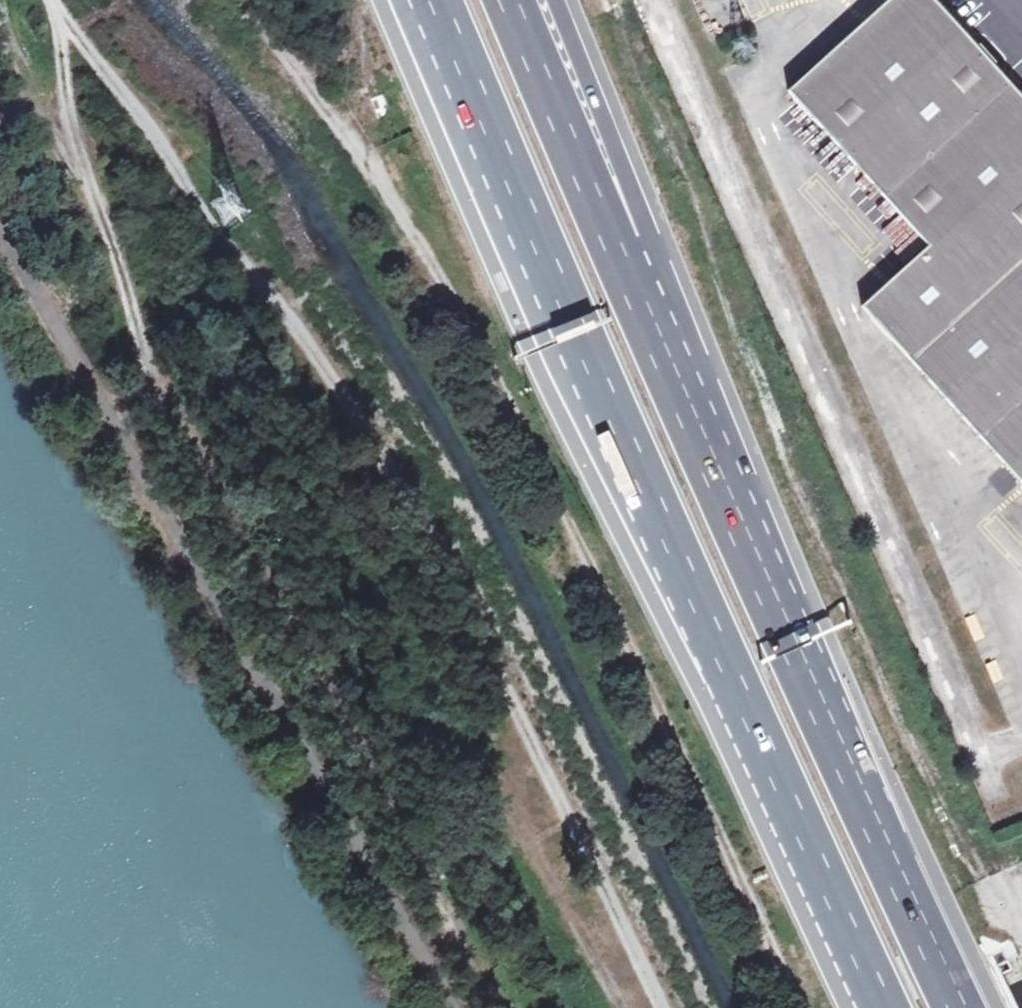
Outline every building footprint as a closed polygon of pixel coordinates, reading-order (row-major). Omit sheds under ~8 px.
[(933,0),(882,0),(785,88),(925,243),(859,304),(1021,483),(1021,98),(933,0)]
